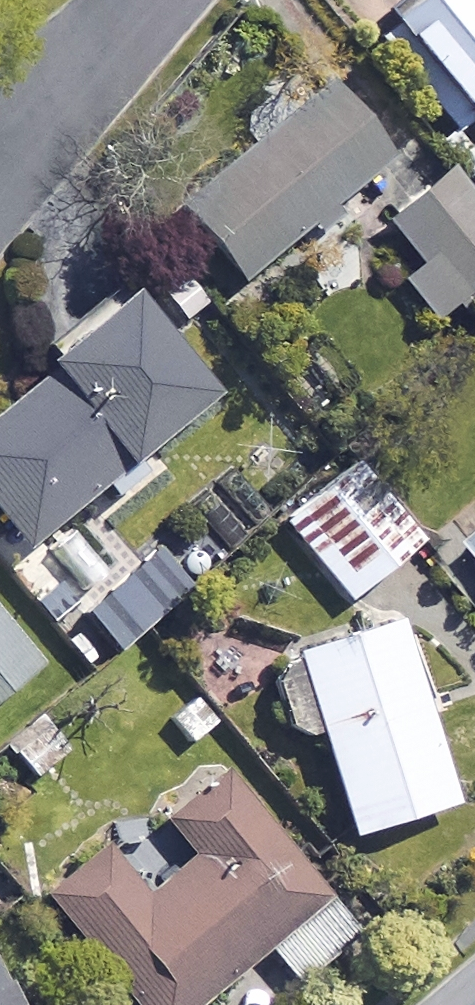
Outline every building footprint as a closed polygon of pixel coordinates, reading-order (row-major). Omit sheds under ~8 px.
[(401,36),(474,125),(474,0),(444,0),(401,36)] [(394,168),(330,92),(184,216),(248,292),(394,168)] [(455,179),(391,229),(423,270),(408,282),(438,321),(474,292),(474,205),(455,179)] [(135,313),(0,426),(0,519),(31,557),(213,405),(135,313)] [(423,549),(357,463),(282,521),(349,607),(423,549)] [(151,569),(183,608),(260,545),(220,497),(144,560),(151,569)] [(183,608),(151,569),(103,608),(136,647),(183,608)] [(0,617),(0,706),(43,673),(0,617)] [(460,810),(400,631),(296,665),(356,845),(460,810)] [(229,778),(167,830),(196,865),(146,906),(103,855),(47,902),(134,1004),(205,1004),(331,899),(229,778)] [(0,982),(0,1004),(10,1004),(0,982)]
